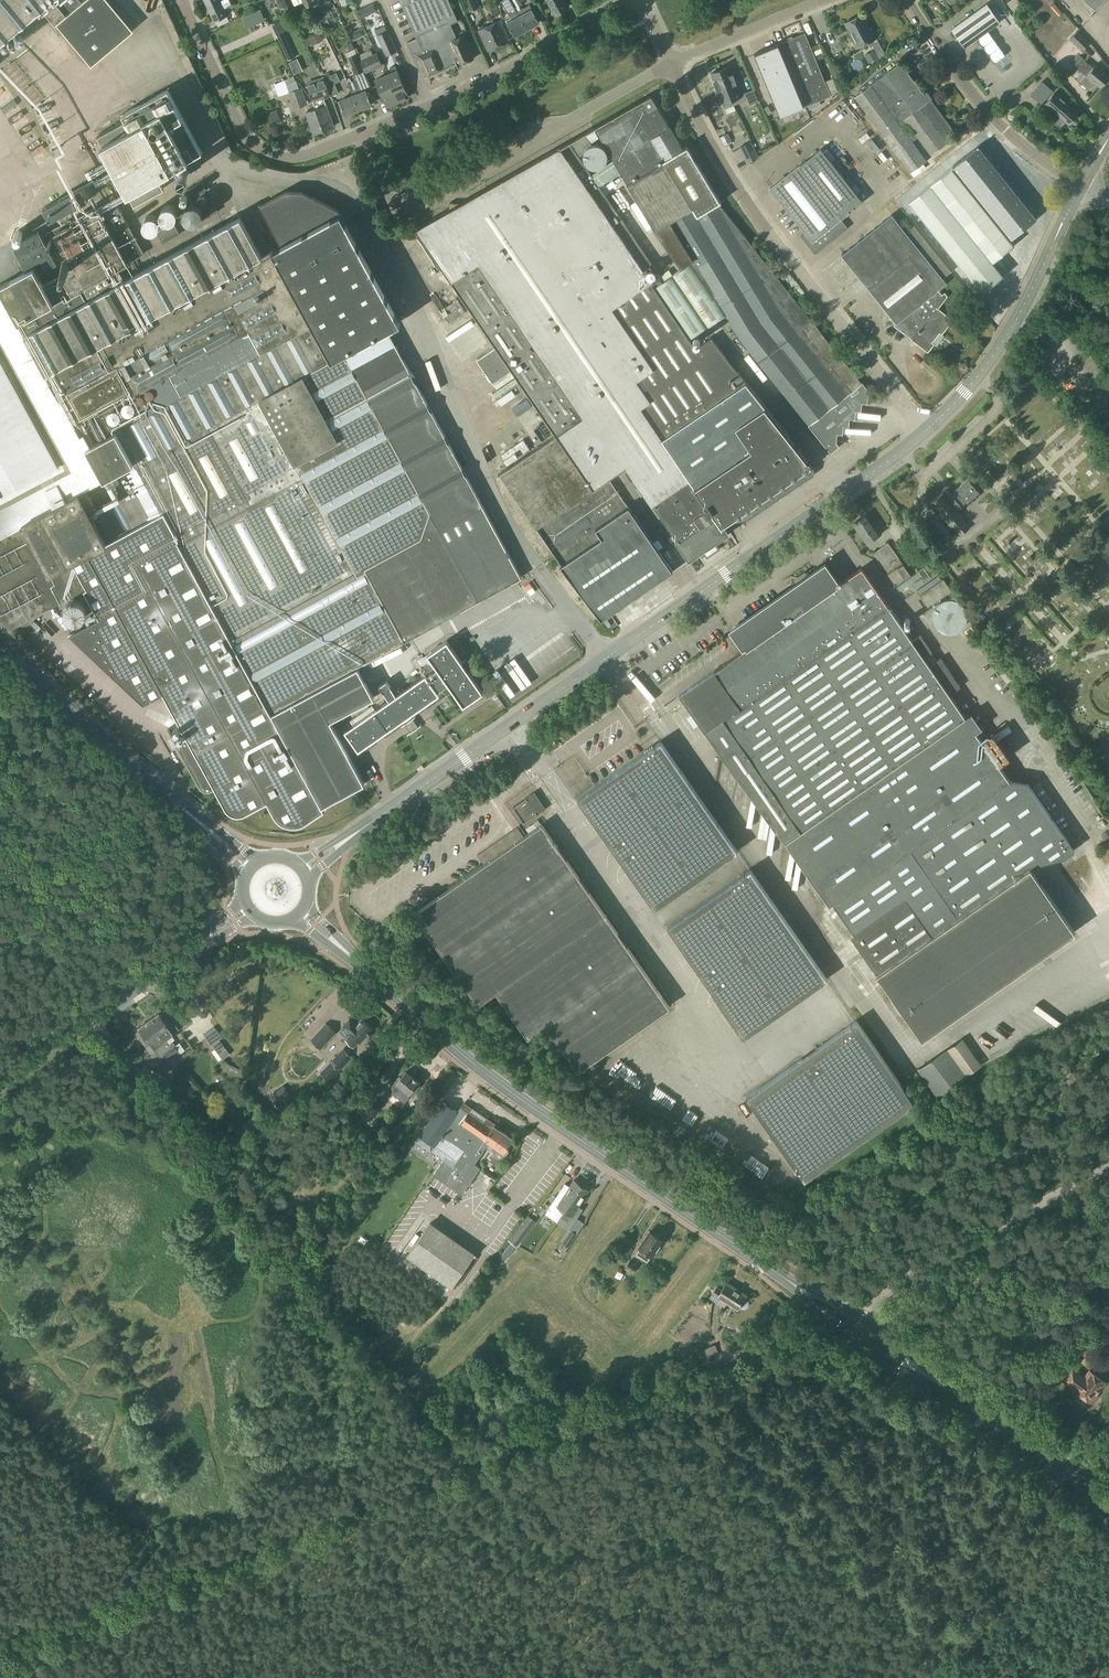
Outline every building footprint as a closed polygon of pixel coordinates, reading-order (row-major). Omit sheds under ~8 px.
[(37,7),(46,0),(0,0),(0,38),(37,7)] [(52,24),(53,23),(88,64),(129,30),(105,0),(81,0),(78,2),(77,0),(46,0),(37,7),(52,24)] [(219,25),(237,17),(234,12),(226,16),(223,9),(231,5),(228,0),(222,0),(219,1),(218,0),(203,0),(213,22),(217,20),(219,25)] [(417,38),(407,43),(413,58),(418,56),(420,60),(418,61),(421,66),(422,66),(427,77),(460,62),(461,64),(474,59),(463,35),(456,38),(450,24),(457,21),(448,0),(400,0),(417,38)] [(469,12),(481,7),(478,0),(463,0),(469,12)] [(526,29),(519,16),(509,0),(500,0),(512,20),(507,23),(514,36),(526,29)] [(517,10),(523,6),(520,0),(511,0),(517,10)] [(549,6),(550,6),(554,14),(566,7),(563,0),(545,0),(549,6)] [(1075,8),(1069,0),(1062,0),(1057,4),(1066,16),(1075,8)] [(537,4),(540,15),(546,13),(542,2),(537,4)] [(951,29),(964,47),(1000,21),(987,3),(951,29)] [(260,9),(255,11),(260,22),(265,20),(260,9)] [(531,9),(519,16),(526,29),(538,22),(531,9)] [(845,23),(852,37),(851,37),(856,48),(876,38),(870,27),(868,28),(861,14),(845,23)] [(247,28),(251,26),(247,15),(242,17),(247,28)] [(477,30),(487,52),(508,42),(499,21),(477,30)] [(824,49),(830,46),(822,31),(817,34),(824,49)] [(378,36),(387,56),(395,52),(386,32),(378,36)] [(1077,32),(1070,39),(1081,50),(1083,48),(1088,43),(1077,32)] [(277,35),(288,60),(293,58),(281,33),(277,35)] [(308,39),(312,46),(322,41),(319,33),(308,39)] [(778,44),(804,106),(830,96),(804,33),(778,44)] [(351,43),(346,45),(349,52),(354,49),(351,43)] [(804,106),(778,44),(753,55),(779,117),(804,106)] [(868,63),(877,58),(874,51),(864,56),(868,63)] [(382,66),(376,54),(360,62),(364,71),(365,74),(382,66)] [(364,71),(360,62),(356,55),(347,59),(354,75),(364,71)] [(1078,55),(1071,63),(1078,69),(1085,61),(1078,55)] [(1077,78),(1081,81),(1081,82),(1088,88),(1094,82),(1100,87),(1108,76),(1095,64),(1093,67),(1085,61),(1078,69),(1082,72),(1077,78)] [(854,97),(910,173),(926,161),(912,141),(917,137),(930,155),(947,143),(943,137),(952,130),(930,100),(928,101),(900,63),(885,74),(854,97)] [(392,73),(386,75),(398,102),(408,97),(395,65),(390,68),(392,73)] [(725,82),(732,99),(741,96),(729,66),(720,70),(725,82)] [(732,99),(725,82),(720,70),(710,73),(722,103),(732,99)] [(271,80),(276,92),(295,85),(291,73),(271,80)] [(325,78),(328,87),(340,82),(336,74),(325,78)] [(398,102),(386,75),(375,80),(387,106),(398,102)] [(323,78),(306,84),(315,109),(322,130),(333,127),(323,99),(330,96),(323,78)] [(348,84),(352,95),(358,110),(371,105),(365,90),(361,92),(356,80),(348,84)] [(1030,95),(1041,104),(1053,91),(1042,81),(1030,95)] [(271,82),(265,83),(268,92),(274,90),(271,82)] [(288,92),(293,108),(306,104),(301,88),(288,92)] [(95,135),(133,204),(162,188),(156,176),(201,152),(167,89),(121,114),(124,120),(95,135)] [(744,92),(749,105),(758,101),(753,89),(744,92)] [(1055,92),(1045,103),(1054,111),(1065,121),(1068,124),(1078,113),(1055,92)] [(358,110),(352,95),(339,100),(345,115),(358,110)] [(415,230),(495,347),(476,360),(492,383),(511,370),(555,436),(500,474),(562,564),(560,565),(601,619),(672,571),(609,478),(627,466),(678,541),(677,542),(689,560),(728,533),(718,520),(739,505),(740,497),(751,498),(752,489),(762,490),(763,481),(774,482),(775,473),(786,474),(787,465),(797,466),(807,459),(711,337),(696,347),(689,337),(724,312),(741,340),(830,453),(839,445),(835,441),(831,440),(832,432),(837,433),(838,424),(844,425),(845,417),(850,417),(851,409),(856,410),(857,401),(863,402),(864,393),(868,390),(861,382),(861,383),(718,203),(719,203),(686,147),(683,149),(651,96),(568,142),(415,230)] [(267,113),(271,125),(281,121),(276,109),(267,113)] [(322,130),(315,109),(305,112),(312,133),(322,130)] [(727,134),(721,137),(724,144),(731,141),(727,134)] [(869,135),(865,138),(872,149),(876,146),(869,135)] [(738,147),(746,162),(757,157),(750,141),(738,147)] [(804,233),(802,235),(813,250),(833,234),(830,228),(845,215),(862,201),(820,148),(769,189),(804,233)] [(909,201),(981,292),(988,287),(990,289),(997,284),(995,281),(1002,276),(991,262),(1013,245),(1010,241),(1016,228),(1004,222),(1006,217),(1016,222),(1019,217),(1026,220),(1035,201),(1011,189),(1009,192),(976,177),(972,180),(958,162),(909,201)] [(41,208),(48,220),(87,199),(81,187),(41,208)] [(0,534),(0,621),(9,630),(84,589),(126,567),(136,562),(233,738),(222,744),(252,796),(265,801),(267,799),(269,801),(274,811),(291,823),(306,822),(327,810),(325,807),(367,783),(332,721),(376,696),(359,666),(404,641),(522,577),(407,365),(406,365),(387,329),(399,323),(339,213),(339,214),(337,210),(301,193),(284,192),(259,206),(280,245),(271,251),(270,250),(260,256),(239,217),(24,334),(60,401),(62,400),(104,478),(0,534)] [(17,322),(142,253),(111,197),(65,222),(67,226),(55,232),(77,271),(44,289),(42,285),(48,282),(39,265),(33,268),(32,267),(0,285),(0,290),(17,322)] [(146,210),(141,225),(156,230),(161,216),(146,210)] [(942,278),(905,232),(891,214),(841,254),(896,323),(894,325),(913,340),(912,340),(913,342),(914,341),(928,351),(933,344),(931,342),(939,332),(941,334),(952,320),(937,309),(946,296),(944,293),(941,296),(937,290),(946,283),(942,278)] [(914,225),(905,232),(942,278),(951,272),(914,225)] [(12,245),(25,268),(51,253),(39,230),(12,245)] [(848,243),(857,236),(854,232),(845,239),(848,243)] [(430,296),(444,317),(449,323),(465,313),(456,300),(444,308),(435,294),(430,296)] [(482,336),(480,332),(478,328),(475,325),(473,323),(469,322),(465,321),(460,321),(457,322),(454,323),(451,325),(448,327),(446,330),(444,334),(443,338),(443,341),(444,346),(445,349),(447,352),(450,355),(453,357),(456,359),(460,360),(465,360),(468,359),(471,358),(474,356),(477,354),(480,350),(481,347),(482,344),(482,340),(482,336)] [(55,463),(0,359),(0,492),(55,463)] [(517,416),(531,407),(526,398),(512,408),(517,416)] [(942,494),(931,503),(939,512),(934,515),(939,521),(943,517),(951,527),(952,526),(960,535),(969,527),(961,518),(962,517),(957,511),(979,492),(967,479),(945,497),(942,494)] [(1057,504),(1061,511),(1071,504),(1066,497),(1057,504)] [(852,524),(866,544),(881,533),(867,513),(852,524)] [(873,553),(878,560),(880,559),(886,567),(898,558),(888,542),(873,553)] [(269,801),(267,799),(265,801),(252,796),(222,744),(233,738),(136,562),(126,567),(84,589),(98,615),(67,632),(143,703),(162,693),(185,736),(175,742),(199,787),(201,789),(203,791),(205,792),(209,792),(211,791),(215,789),(225,808),(227,811),(230,813),(232,814),(234,815),(238,816),(241,816),(244,815),(247,813),(266,803),(269,801)] [(895,569),(904,580),(910,575),(901,564),(895,569)] [(713,671),(679,695),(704,731),(704,732),(784,843),(785,842),(876,973),(921,1038),(1074,932),(1029,867),(1064,857),(1074,850),(1027,782),(1010,779),(1009,780),(975,731),(965,717),(949,694),(960,687),(941,659),(938,661),(930,666),(924,657),(932,652),(920,635),(912,640),(888,606),(861,568),(841,582),(839,580),(836,583),(824,566),(733,630),(746,648),(713,671)] [(918,571),(925,581),(929,577),(923,568),(918,571)] [(939,581),(919,595),(928,607),(951,591),(951,590),(943,578),(941,580),(939,581)] [(535,591),(529,582),(529,583),(524,586),(530,594),(535,591)] [(932,613),(932,615),(932,616),(932,618),(932,619),(933,621),(933,622),(934,624),(935,625),(936,626),(937,627),(938,628),(939,629),(940,630),(942,631),(943,632),(944,632),(946,632),(947,633),(949,633),(950,633),(952,632),(953,632),(955,632),(956,631),(958,631),(959,630),(960,629),(961,628),(962,627),(963,626),(964,624),(965,623),(965,622),(966,620),(966,619),(966,617),(967,616),(967,614),(966,613),(966,611),(966,610),(965,608),(964,607),(964,606),(963,605),(962,603),(961,602),(960,601),(958,601),(957,600),(956,599),(954,599),(953,598),(951,598),(950,598),(948,598),(947,598),(945,599),(944,599),(942,600),(941,600),(940,601),(938,602),(937,603),(936,604),(935,605),(934,606),(934,608),(933,609),(933,610),(933,611),(932,612),(932,613)] [(87,611),(86,608),(86,606),(84,603),(81,601),(77,600),(73,601),(69,603),(67,606),(66,610),(66,612),(66,614),(68,617),(71,620),(73,621),(75,621),(79,621),(83,619),(86,615),(86,613),(87,611)] [(344,730),(358,750),(439,694),(437,691),(447,684),(463,706),(483,692),(467,670),(471,667),(465,660),(462,662),(446,640),(427,654),(432,662),(421,669),(425,674),(396,694),(387,680),(379,685),(388,699),(344,730)] [(972,713),(965,717),(975,731),(982,727),(972,713)] [(578,799),(654,908),(737,851),(660,741),(578,799)] [(513,807),(524,823),(537,814),(536,814),(543,809),(533,794),(526,799),(526,798),(513,807)] [(414,913),(478,1004),(477,1004),(478,1004),(496,992),(528,1037),(546,1026),(577,1071),(668,1007),(541,824),(414,913)] [(667,927),(744,1037),(827,979),(750,869),(667,927)] [(148,1021),(177,1062),(182,1058),(170,1040),(173,1037),(168,1029),(167,1028),(170,1026),(170,1023),(164,1014),(161,1014),(159,1016),(158,1014),(148,1021)] [(339,1031),(353,1044),(357,1039),(359,1041),(365,1035),(368,1038),(375,1031),(362,1019),(356,1025),(349,1019),(342,1026),(343,1026),(339,1031)] [(746,1097),(804,1179),(913,1103),(856,1020),(746,1097)] [(177,1062),(148,1021),(138,1029),(139,1030),(137,1032),(136,1035),(142,1044),(145,1044),(148,1042),(148,1044),(149,1043),(154,1051),(158,1048),(171,1066),(177,1062)] [(311,1040),(320,1049),(334,1034),(325,1025),(311,1040)] [(218,1040),(210,1046),(221,1060),(229,1055),(218,1040)] [(921,1068),(938,1094),(965,1077),(963,1075),(977,1066),(962,1042),(921,1068)] [(334,1061),(340,1067),(350,1057),(343,1051),(334,1061)] [(350,1057),(340,1067),(342,1069),(346,1072),(355,1062),(353,1060),(350,1057)] [(392,1089),(390,1092),(404,1103),(411,1094),(412,1094),(420,1085),(417,1083),(418,1082),(405,1072),(400,1078),(399,1077),(391,1088),(392,1089)] [(278,1091),(269,1097),(276,1107),(285,1101),(278,1091)] [(366,1109),(374,1115),(382,1104),(374,1098),(366,1109)] [(410,1150),(424,1160),(430,1151),(444,1160),(434,1175),(462,1194),(479,1168),(474,1164),(486,1146),(494,1152),(493,1153),(494,1154),(490,1160),(497,1165),(501,1159),(502,1159),(507,1151),(505,1149),(513,1137),(494,1125),(495,1123),(487,1118),(484,1122),(469,1112),(468,1113),(460,1108),(457,1112),(442,1102),(410,1150)] [(188,1124),(199,1133),(208,1123),(197,1114),(188,1124)] [(254,1117),(242,1127),(248,1134),(260,1124),(254,1117)] [(229,1131),(229,1132),(230,1132),(235,1127),(231,1123),(226,1128),(229,1131)] [(560,1218),(565,1211),(582,1185),(573,1179),(569,1186),(565,1184),(548,1210),(560,1218)] [(582,1185),(565,1211),(572,1215),(575,1210),(589,1190),(582,1185)] [(407,1256),(428,1271),(424,1277),(432,1283),(447,1293),(451,1286),(474,1254),(430,1223),(407,1256)] [(509,1241),(516,1246),(529,1229),(522,1224),(509,1241)] [(562,1244),(569,1248),(577,1234),(571,1230),(562,1244)] [(639,1247),(635,1253),(647,1261),(651,1255),(652,1255),(662,1240),(649,1231),(639,1247)] [(619,1245),(624,1248),(626,1246),(631,1248),(634,1244),(624,1237),(619,1245)] [(625,1266),(633,1272),(637,1266),(629,1261),(625,1266)] [(716,1287),(710,1297),(714,1300),(724,1306),(726,1303),(737,1310),(739,1306),(741,1307),(744,1308),(746,1306),(748,1304),(749,1301),(747,1298),(745,1297),(746,1296),(726,1282),(721,1290),(716,1287)] [(1061,1379),(1075,1389),(1075,1390),(1093,1403),(1098,1396),(1096,1394),(1105,1382),(1089,1370),(1087,1374),(1083,1374),(1071,1366),(1061,1379)]
